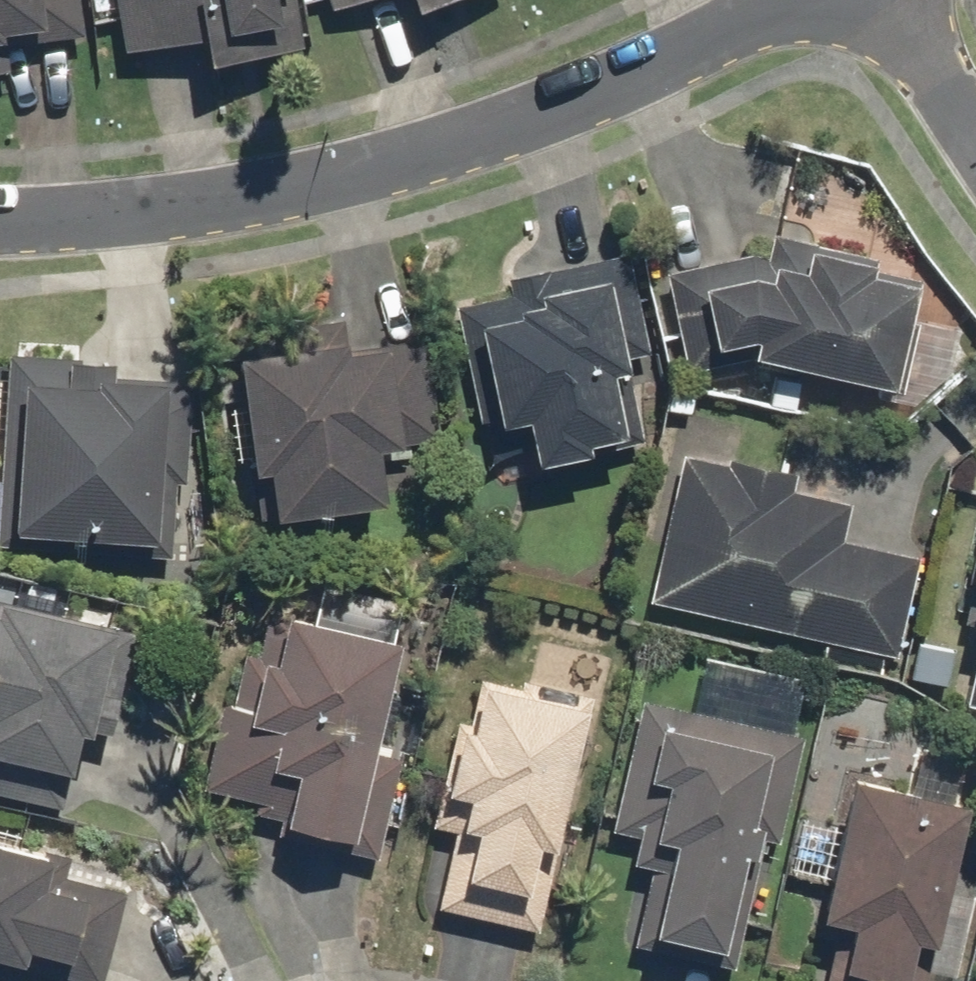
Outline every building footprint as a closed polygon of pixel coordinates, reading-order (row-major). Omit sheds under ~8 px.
[(76,0),(0,0),(0,76),(5,75),(2,47),(80,38),(76,0)] [(294,0),(109,0),(120,59),(196,44),(201,71),(304,52),(294,0)] [(326,16),(377,0),(321,0),(326,16)] [(461,0),(402,0),(408,17),(461,0)] [(745,254),(657,273),(679,375),(742,361),(874,390),(871,402),(907,410),(947,377),(958,329),(909,319),(918,279),(873,269),(875,259),(768,235),(763,258),(745,254)] [(504,293),(447,304),(474,430),(513,422),(523,469),(640,444),(622,359),(645,354),(624,253),(501,279),(504,293)] [(277,348),(223,354),(244,521),(373,505),(367,450),(435,442),(423,339),(341,349),(337,319),(274,327),(277,348)] [(181,559),(190,399),(170,381),(106,377),(107,361),(4,355),(3,367),(0,367),(0,548),(181,559)] [(673,457),(639,603),(895,661),(918,560),(838,542),(847,503),(790,490),(794,474),(723,458),(720,467),(673,457)] [(961,584),(969,585),(960,627),(975,631),(975,515),(961,584)] [(268,833),(342,850),(398,598),(316,579),(306,622),(259,611),(250,653),(226,647),(194,789),(249,802),(246,815),(271,820),(268,833)] [(0,604),(0,798),(55,809),(71,735),(104,742),(128,632),(0,604)] [(689,711),(634,699),(605,831),(631,837),(625,865),(642,869),(624,948),(732,972),(761,842),(776,845),(800,736),(787,733),(799,678),(701,656),(689,711)] [(433,911),(534,934),(589,693),(518,677),(516,686),(472,676),(462,721),(451,718),(426,828),(450,834),(433,911)] [(959,804),(840,778),(805,937),(828,942),(819,980),(919,980),(959,804)] [(66,980),(100,980),(123,894),(61,878),(66,860),(0,843),(0,964),(66,980)]
